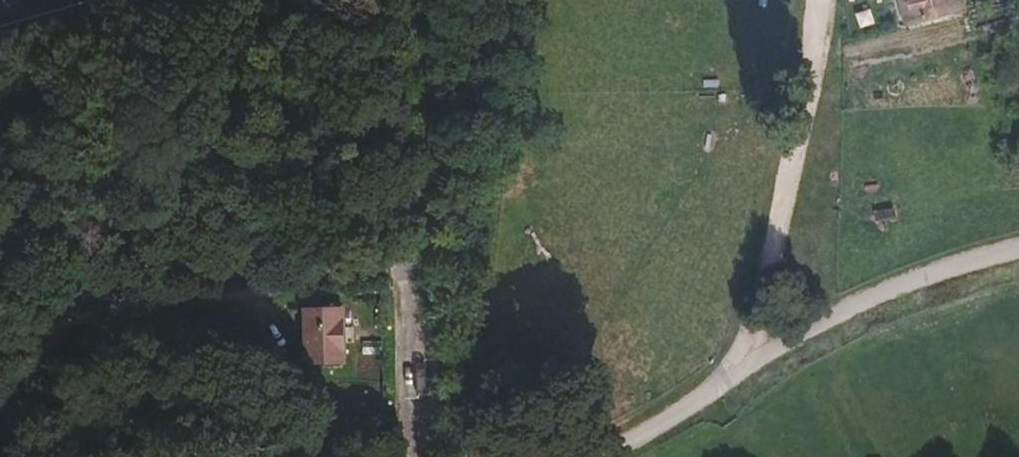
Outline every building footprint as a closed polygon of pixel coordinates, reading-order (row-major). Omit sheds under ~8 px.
[(903,26),(967,11),(964,0),(897,0),(903,26)] [(340,311),(299,315),(303,373),(346,368),(340,311)] [(424,394),(423,364),(414,364),(415,394),(424,394)]
